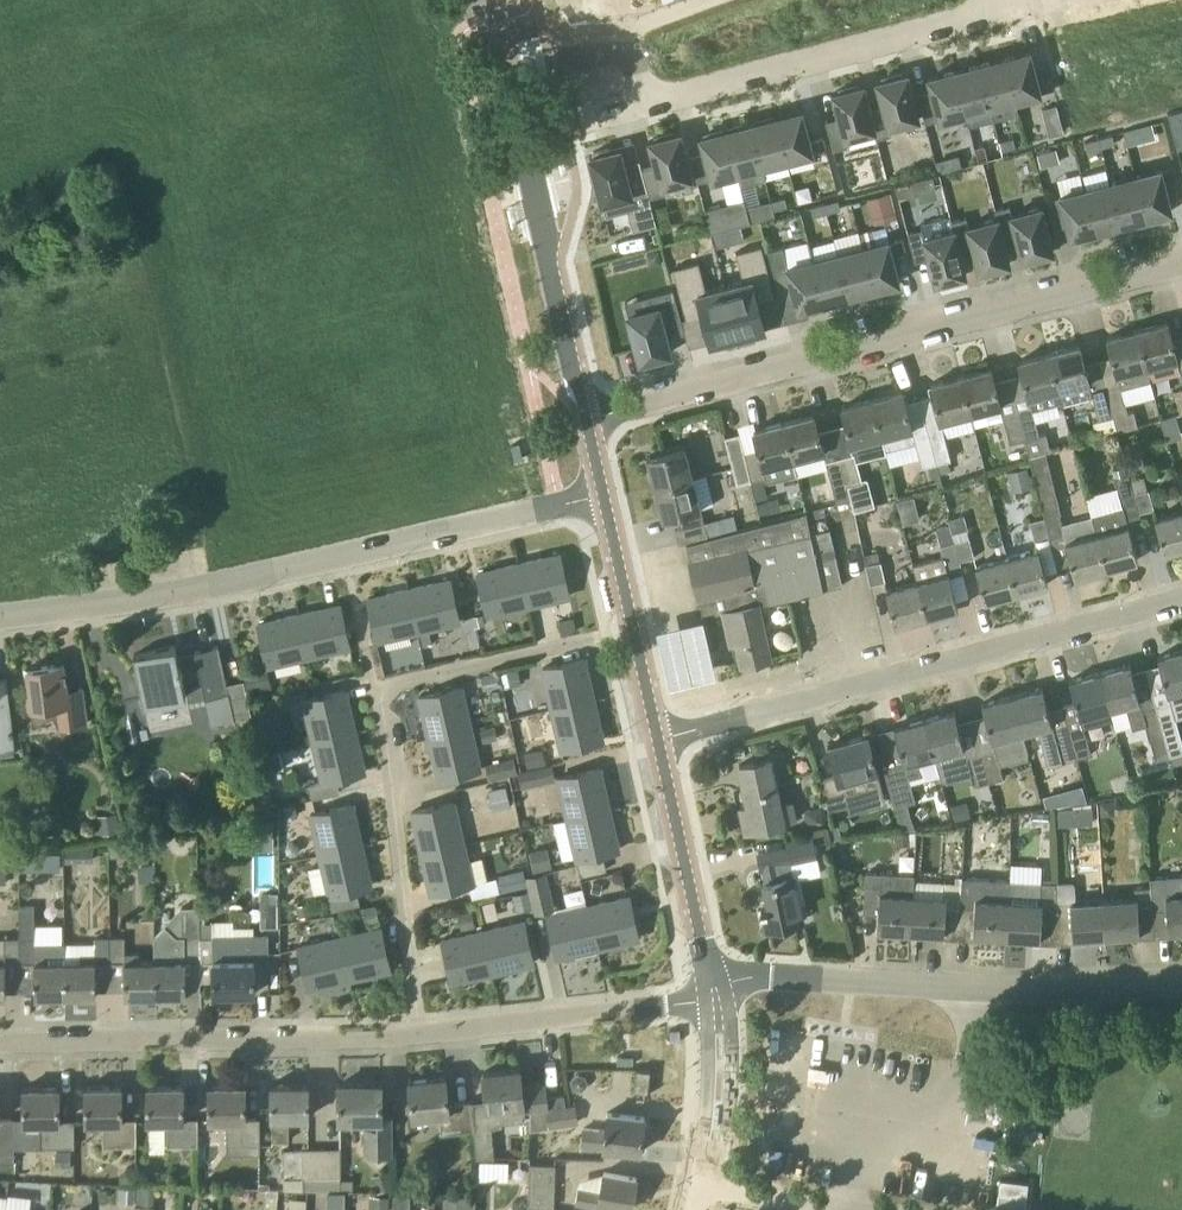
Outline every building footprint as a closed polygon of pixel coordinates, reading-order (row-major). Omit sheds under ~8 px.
[(1038,82),(1030,51),(1004,58),(1015,99),(1054,89),(1052,78),(1038,82)] [(990,106),(1015,99),(1004,58),(979,64),(990,106)] [(965,112),(990,106),(979,64),(954,71),(965,112)] [(940,119),(965,112),(954,71),(929,78),(932,89),(918,93),(925,122),(939,118),(940,119)] [(919,116),(907,75),(908,75),(908,73),(876,82),(877,83),(878,83),(883,106),(877,108),(884,136),(892,134),(889,126),(920,117),(920,116),(919,116)] [(870,109),(864,86),(865,86),(864,85),(832,93),(833,94),(834,94),(840,117),(826,121),(833,150),(848,146),(846,137),(875,129),(877,138),(884,136),(877,108),(870,109)] [(809,141),(802,112),(803,112),(803,110),(777,117),(788,159),(813,152),(813,150),(826,147),(823,137),(809,141)] [(762,165),(788,159),(777,117),(751,124),(762,165)] [(1061,121),(1045,125),(1048,136),(1063,133),(1061,121)] [(765,177),(762,165),(751,124),(725,131),(736,172),(739,184),(741,183),(742,185),(764,179),(764,178),(765,177)] [(736,172),(725,131),(699,137),(700,139),(701,139),(711,177),(710,177),(710,179),(736,172)] [(691,176),(680,134),(681,134),(681,132),(649,141),(649,142),(650,142),(656,165),(642,169),(649,197),(664,194),(662,185),(692,177),(692,175),(691,176)] [(1112,134),(1099,137),(1101,147),(1115,143),(1112,134)] [(1014,137),(1000,141),(1002,150),(1016,146),(1014,137)] [(1101,147),(1099,137),(1085,141),(1088,151),(1101,147)] [(1000,141),(986,145),(989,154),(1002,150),(1000,141)] [(642,169),(639,159),(624,163),(620,148),(609,151),(608,148),(592,152),(593,155),(590,156),(606,216),(628,210),(633,230),(656,224),(649,197),(642,169)] [(1041,168),(1060,162),(1056,149),(1037,154),(1041,168)] [(1146,217),(1171,210),(1163,180),(1178,176),(1175,166),(1136,176),(1146,217)] [(1121,224),(1146,217),(1136,176),(1110,182),(1121,224)] [(913,199),(912,195),(909,181),(896,184),(900,202),(913,199)] [(1096,230),(1121,224),(1110,182),(1085,189),(1096,230)] [(1096,230),(1085,189),(1059,195),(1060,196),(1046,200),(1053,229),(1067,225),(1070,237),(1096,230)] [(872,215),(894,209),(889,192),(867,197),(872,215)] [(771,200),(773,210),(787,206),(785,197),(771,200)] [(739,225),(750,222),(747,211),(744,199),(704,210),(710,233),(726,229),(739,225)] [(838,199),(824,203),(827,212),(840,209),(838,199)] [(827,212),(824,203),(811,206),(813,216),(827,212)] [(1012,214),(1009,206),(1002,207),(1010,236),(1017,235),(1023,258),(1022,258),(1022,259),(1054,251),(1053,249),(1052,250),(1042,208),(1043,208),(1042,206),(1012,214)] [(763,218),(760,207),(747,211),(750,222),(763,218)] [(1010,236),(1002,207),(995,209),(997,218),(968,226),(966,217),(951,221),(959,249),(973,246),(979,269),(978,269),(978,271),(1010,262),(1010,261),(1009,261),(1003,238),(1010,236)] [(959,249),(951,221),(950,215),(921,221),(922,228),(908,232),(915,261),(929,257),(935,280),(934,281),(935,282),(967,274),(966,272),(965,273),(959,249)] [(739,225),(726,229),(730,245),(744,241),(739,225)] [(906,248),(903,238),(890,241),(889,240),(863,247),(874,288),(900,281),(900,280),(899,280),(891,252),(906,248)] [(795,297),(797,307),(796,307),(797,308),(823,301),(812,260),(809,245),(808,240),(768,250),(781,301),(795,297)] [(743,280),(724,285),(737,334),(764,327),(757,299),(774,295),(761,244),(735,250),(743,280)] [(848,295),(874,288),(863,247),(838,253),(848,295)] [(644,253),(648,265),(661,262),(657,249),(644,253)] [(823,301),(848,295),(838,253),(812,260),(823,301)] [(709,341),(737,334),(724,285),(705,290),(698,260),(672,267),(686,318),(702,313),(709,341)] [(668,345),(667,339),(666,337),(685,333),(673,289),(642,297),(646,310),(628,314),(640,360),(644,360),(645,362),(660,359),(659,356),(670,353),(668,345)] [(1168,321),(1138,329),(1148,367),(1177,359),(1181,377),(1181,337),(1172,339),(1168,321)] [(1128,413),(1121,389),(1151,381),(1147,367),(1148,367),(1138,329),(1107,337),(1119,384),(1105,388),(1113,417),(1117,433),(1139,427),(1134,411),(1128,413)] [(1092,391),(1079,344),(1049,352),(1063,404),(1092,396),(1099,421),(1103,420),(1113,417),(1105,388),(1092,391)] [(1039,437),(1032,412),(1063,404),(1049,352),(1019,360),(1032,407),(1017,411),(1024,440),(1026,440),(1031,459),(1046,455),(1046,454),(1051,452),(1046,435),(1039,437)] [(961,375),(971,413),(1000,405),(991,368),(961,375)] [(971,413),(961,375),(930,383),(940,421),(971,413)] [(914,438),(902,391),(872,398),(886,450),(915,442),(921,467),(926,466),(936,464),(929,434),(914,438)] [(872,398),(842,406),(852,444),(866,441),(871,457),(887,454),(886,450),(872,398)] [(1017,411),(1002,414),(1004,420),(1011,444),(1024,440),(1017,411)] [(798,474),(794,460),(824,452),(814,414),(783,421),(798,474)] [(758,447),(744,451),(751,480),(766,477),(768,482),(798,474),(783,421),(753,429),(758,447)] [(936,464),(949,461),(951,460),(944,431),(929,434),(936,464)] [(739,432),(725,436),(730,455),(729,455),(734,473),(736,482),(737,484),(751,480),(744,451),(739,432)] [(655,487),(692,477),(685,447),(647,457),(655,487)] [(854,453),(840,457),(852,500),(855,511),(875,506),(868,478),(861,480),(857,461),(854,453)] [(1062,527),(1059,515),(1062,514),(1046,455),(1031,459),(1043,504),(1047,518),(1044,519),(1049,537),(1063,534),(1075,576),(1106,568),(1093,519),(1062,527)] [(840,457),(826,461),(827,466),(837,504),(852,500),(840,457)] [(936,464),(926,466),(929,476),(934,475),(936,485),(941,484),(936,464)] [(1026,467),(1007,472),(1012,492),(1032,487),(1026,467)] [(1129,480),(1127,474),(1115,478),(1122,506),(1092,514),(1093,519),(1106,568),(1137,559),(1129,526),(1142,522),(1140,513),(1130,480),(1129,480)] [(1144,476),(1130,480),(1140,513),(1154,509),(1149,490),(1148,491),(1144,476)] [(663,517),(700,508),(692,477),(655,487),(663,517)] [(762,478),(751,480),(757,501),(768,498),(762,478)] [(1181,548),(1181,510),(1154,517),(1164,552),(1181,548)] [(708,537),(704,522),(675,529),(679,544),(686,542),(698,597),(699,597),(701,609),(710,615),(723,612),(758,605),(842,586),(829,529),(811,533),(808,519),(807,513),(708,537)] [(963,514),(949,519),(950,525),(952,532),(967,528),(963,514)] [(1034,541),(1049,537),(1044,519),(1029,523),(1034,541)] [(950,525),(935,529),(937,538),(939,544),(954,540),(952,532),(950,525)] [(975,557),(969,536),(954,540),(960,561),(975,557)] [(960,561),(954,540),(939,544),(943,557),(913,565),(918,580),(917,580),(927,616),(958,608),(950,577),(963,573),(960,561)] [(1016,592),(1048,583),(1040,549),(1007,557),(1016,592)] [(879,552),(864,555),(866,564),(881,561),(879,552)] [(528,605),(569,596),(560,554),(519,564),(528,605)] [(985,600),(1016,592),(1007,557),(976,565),(985,600)] [(885,581),(881,561),(866,564),(871,585),(885,581)] [(487,615),(528,605),(519,564),(478,573),(487,615)] [(419,630),(460,621),(450,580),(409,589),(419,630)] [(895,625),(927,616),(917,580),(885,589),(895,625)] [(378,640),(419,630),(409,589),(368,598),(376,632),(371,633),(372,640),(378,639),(378,640)] [(309,656),(350,646),(340,605),(299,614),(309,656)] [(758,605),(723,612),(728,630),(734,629),(742,665),(770,658),(758,605)] [(482,613),(472,616),(474,627),(485,625),(482,613)] [(268,665),(309,656),(299,614),(258,624),(268,665)] [(706,614),(659,626),(675,684),(722,672),(706,614)] [(574,617),(560,621),(564,634),(578,630),(574,617)] [(177,655),(175,645),(133,654),(145,706),(186,696),(181,677),(199,673),(205,698),(229,693),(218,646),(177,655)] [(1156,707),(1170,755),(1181,752),(1181,741),(1176,717),(1181,715),(1181,690),(1181,689),(1181,650),(1157,656),(1167,693),(1170,703),(1156,707)] [(552,709),(594,699),(584,658),(543,668),(552,709)] [(66,691),(63,664),(27,668),(31,707),(47,706),(62,730),(69,725),(86,723),(83,689),(66,691)] [(1170,755),(1156,707),(1141,711),(1139,701),(1130,664),(1099,672),(1112,719),(1113,719),(1111,708),(1126,704),(1132,729),(1145,726),(1149,739),(1151,739),(1156,759),(1170,755)] [(1083,727),(1112,719),(1099,672),(1070,680),(1076,703),(1063,707),(1076,758),(1091,754),(1083,727)] [(15,746),(7,677),(0,678),(0,748),(15,746)] [(229,693),(228,693),(234,719),(237,718),(252,715),(244,680),(227,683),(229,693)] [(464,700),(461,687),(420,696),(429,737),(471,728),(469,721),(464,700)] [(1013,695),(1023,731),(1037,727),(1047,765),(1076,758),(1063,707),(1049,710),(1042,687),(1013,695)] [(313,741),(355,731),(345,690),(304,700),(313,741)] [(994,752),(981,755),(988,781),(1003,777),(1000,764),(1027,756),(1026,752),(1028,752),(1023,731),(1013,695),(982,703),(991,740),(994,752)] [(562,750),(603,740),(594,699),(552,709),(562,750)] [(954,711),(925,719),(934,754),(951,750),(958,777),(972,773),(975,785),(988,781),(981,755),(966,759),(963,747),(954,711)] [(916,829),(908,803),(914,801),(908,778),(922,775),(917,758),(934,754),(925,719),(894,727),(903,761),(884,765),(895,806),(898,805),(905,830),(916,829)] [(439,778),(480,769),(471,728),(429,737),(439,778)] [(323,782),(364,772),(355,731),(313,741),(323,782)] [(841,779),(877,770),(868,734),(849,739),(829,744),(838,775),(820,779),(828,810),(847,805),(841,779)] [(543,748),(524,752),(527,767),(546,763),(543,748)] [(280,752),(265,756),(270,774),(284,770),(280,752)] [(745,831),(783,824),(770,758),(739,764),(748,806),(740,808),(745,831)] [(521,788),(555,781),(552,766),(518,774),(521,788)] [(568,818),(609,809),(600,768),(558,777),(568,818)] [(794,800),(779,803),(783,822),(798,819),(794,800)] [(422,852),(463,843),(454,802),(412,811),(422,852)] [(966,802),(950,806),(954,821),(970,817),(966,802)] [(1114,802),(1100,803),(1101,817),(1115,816),(1114,802)] [(296,804),(283,807),(285,818),(298,814),(296,804)] [(320,854),(362,845),(352,804),(311,813),(320,854)] [(1076,808),(1057,809),(1058,826),(1077,825),(1076,809),(1076,808)] [(577,859),(618,850),(609,809),(568,818),(569,825),(554,828),(561,861),(577,858),(577,859)] [(1010,813),(1010,824),(1027,824),(1027,813),(1010,813)] [(838,823),(827,826),(830,839),(841,836),(838,823)] [(896,833),(896,845),(907,845),(907,833),(896,833)] [(108,839),(111,856),(128,854),(126,836),(108,839)] [(785,842),(786,847),(758,854),(761,868),(763,868),(766,882),(763,883),(763,884),(765,884),(769,907),(761,908),(762,912),(765,928),(803,920),(790,862),(817,857),(812,836),(785,842)] [(431,893),(473,884),(463,843),(422,852),(431,893)] [(330,896),(371,886),(362,845),(320,854),(330,896)] [(523,870),(499,873),(501,889),(525,886),(523,870)] [(534,914),(555,909),(546,872),(525,877),(529,891),(534,912),(534,914)] [(910,932),(914,881),(914,876),(865,873),(863,913),(878,914),(877,930),(910,932)] [(1181,930),(1181,876),(1150,879),(1151,887),(1154,937),(1175,936),(1175,931),(1181,930)] [(1006,937),(1010,881),(962,878),(961,883),(958,939),(979,940),(979,936),(1006,937)] [(958,939),(961,883),(914,881),(910,932),(938,933),(937,938),(958,939)] [(1055,903),(1055,883),(1010,881),(1006,937),(1033,939),(1033,943),(1055,945),(1055,903)] [(1135,898),(1103,900),(1105,936),(1133,934),(1133,939),(1154,937),(1151,887),(1134,888),(1135,898)] [(519,916),(534,912),(529,891),(514,894),(519,916)] [(588,906),(598,948),(639,938),(629,897),(588,906)] [(1103,900),(1069,903),(1055,903),(1055,945),(1056,945),(1080,943),(1079,937),(1105,936),(1103,900)] [(260,902),(260,927),(278,927),(278,902),(260,902)] [(156,994),(186,994),(186,981),(201,981),(201,938),(200,906),(181,907),(183,936),(176,936),(165,925),(155,936),(156,959),(156,994)] [(557,957),(598,948),(588,906),(547,916),(557,957)] [(34,944),(34,936),(33,907),(19,908),(20,936),(19,936),(20,962),(34,962),(35,996),(65,995),(64,943),(34,944)] [(214,994),(255,993),(255,961),(269,961),(269,934),(252,934),(233,935),(233,920),(213,920),(213,935),(212,935),(212,938),(201,938),(201,981),(214,980),(214,994)] [(493,972),(534,962),(524,921),(483,931),(493,972)] [(350,979),(391,969),(381,928),(340,937),(350,979)] [(452,982),(493,972),(483,931),(442,940),(452,982)] [(156,994),(156,959),(155,960),(140,960),(140,952),(124,952),(123,935),(109,936),(109,961),(124,961),(124,995),(156,994)] [(6,996),(6,962),(20,962),(19,936),(5,937),(5,938),(6,956),(0,956),(0,996),(6,996)] [(65,995),(96,995),(96,961),(109,961),(109,936),(96,936),(96,943),(64,943),(65,995)] [(309,988),(350,979),(340,937),(299,947),(309,988)] [(530,1109),(548,1107),(547,1096),(545,1084),(522,1087),(520,1068),(483,1072),(487,1100),(471,1102),(474,1131),(477,1158),(495,1158),(492,1127),(500,1126),(497,1106),(525,1104),(524,1109),(530,1109)] [(648,1091),(650,1070),(637,1069),(635,1090),(648,1091)] [(448,1104),(445,1076),(444,1077),(444,1079),(434,1080),(434,1078),(409,1080),(412,1116),(438,1114),(440,1134),(474,1131),(471,1102),(448,1104)] [(381,1118),(381,1083),(380,1083),(380,1087),(362,1088),(362,1084),(339,1084),(339,1121),(364,1121),(364,1156),(393,1156),(393,1118),(381,1118)] [(245,1118),(245,1084),(209,1085),(210,1122),(227,1121),(228,1154),(261,1154),(260,1118),(245,1118)] [(308,1117),(308,1084),(272,1084),(272,1142),(289,1142),(289,1117),(308,1117)] [(184,1119),(183,1085),(148,1086),(148,1122),(166,1122),(165,1146),(198,1145),(198,1119),(184,1119)] [(122,1120),(122,1086),(86,1087),(86,1123),(104,1123),(104,1146),(138,1145),(137,1119),(122,1120)] [(60,1120),(59,1087),(23,1087),(24,1123),(40,1123),(41,1147),(74,1147),(74,1120),(60,1120)] [(564,1094),(547,1096),(548,1107),(548,1110),(566,1107),(564,1094)] [(0,1096),(0,1162),(14,1162),(14,1153),(13,1119),(0,1119),(0,1096)] [(548,1110),(548,1107),(530,1109),(530,1129),(549,1126),(577,1122),(575,1106),(566,1107),(548,1110)] [(641,1152),(645,1116),(607,1112),(605,1130),(584,1128),(582,1145),(604,1147),(603,1149),(641,1152)] [(341,1179),(341,1149),(322,1150),(323,1189),(341,1189),(341,1179)] [(323,1189),(322,1150),(283,1150),(284,1178),(302,1178),(303,1190),(323,1189)] [(528,1206),(554,1207),(556,1165),(529,1164),(528,1206)] [(637,1178),(604,1171),(600,1191),(579,1186),(575,1203),(597,1208),(612,1209),(617,1209),(617,1207),(631,1209),(637,1178)] [(341,1179),(341,1189),(354,1189),(354,1179),(341,1179)] [(476,1197),(457,1197),(456,1209),(475,1209),(476,1197)]
